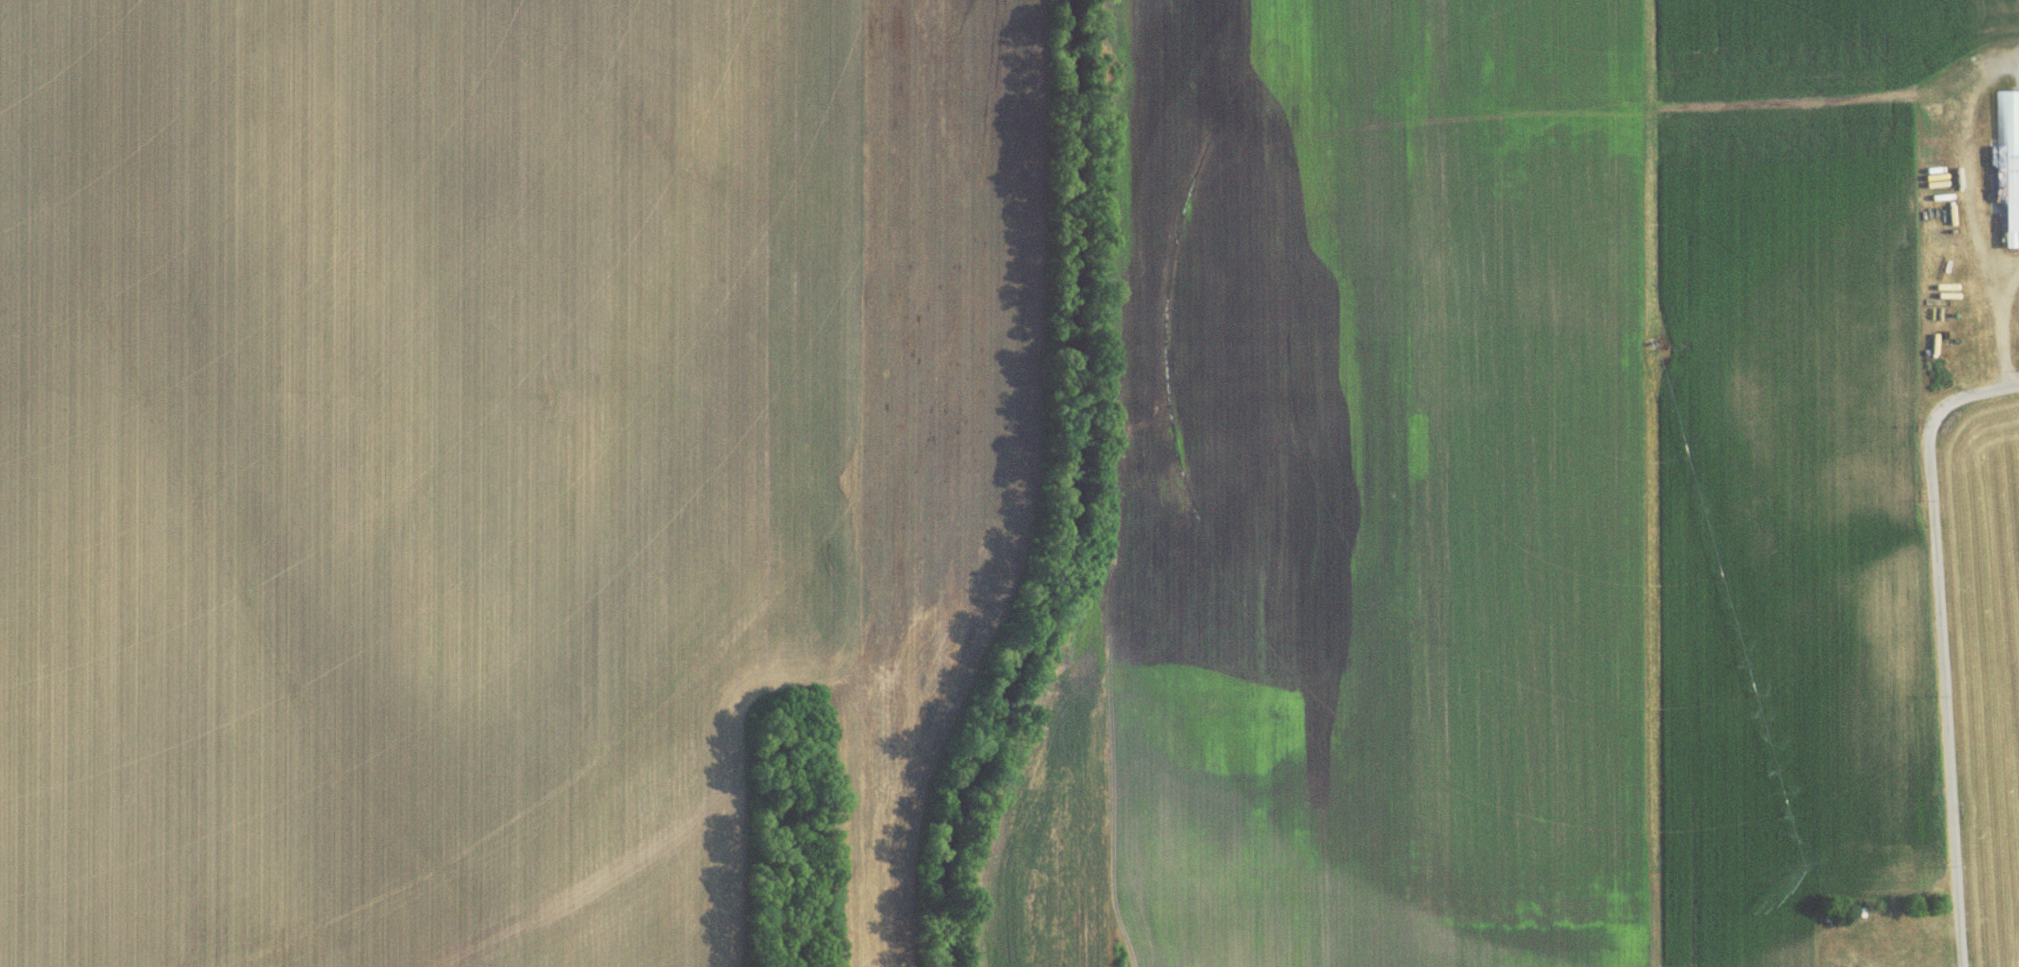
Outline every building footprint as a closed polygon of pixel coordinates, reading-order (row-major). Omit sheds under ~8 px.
[(2000,257),(2010,257),(2010,241),(2018,241),(2018,99),(2001,99),(2000,257)]
